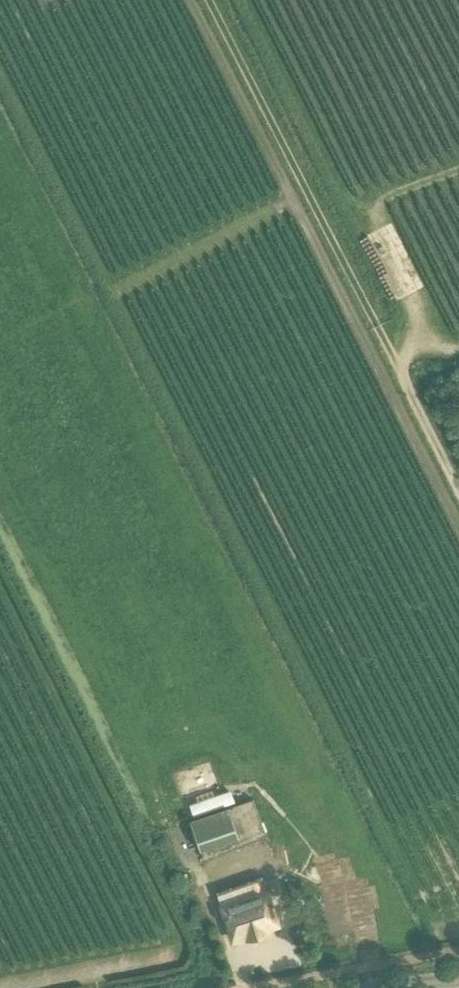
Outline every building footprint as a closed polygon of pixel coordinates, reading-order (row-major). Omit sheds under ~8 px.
[(189,800),(194,816),(236,803),(231,787),(189,800)] [(249,860),(274,851),(255,797),(192,818),(213,879),(224,875),(228,887),(255,878),(249,860)] [(268,890),(262,892),(260,886),(246,891),(248,897),(232,903),(235,912),(231,914),(237,931),(246,928),(248,935),(267,929),(266,925),(277,921),(272,908),(274,908),(268,890)]
